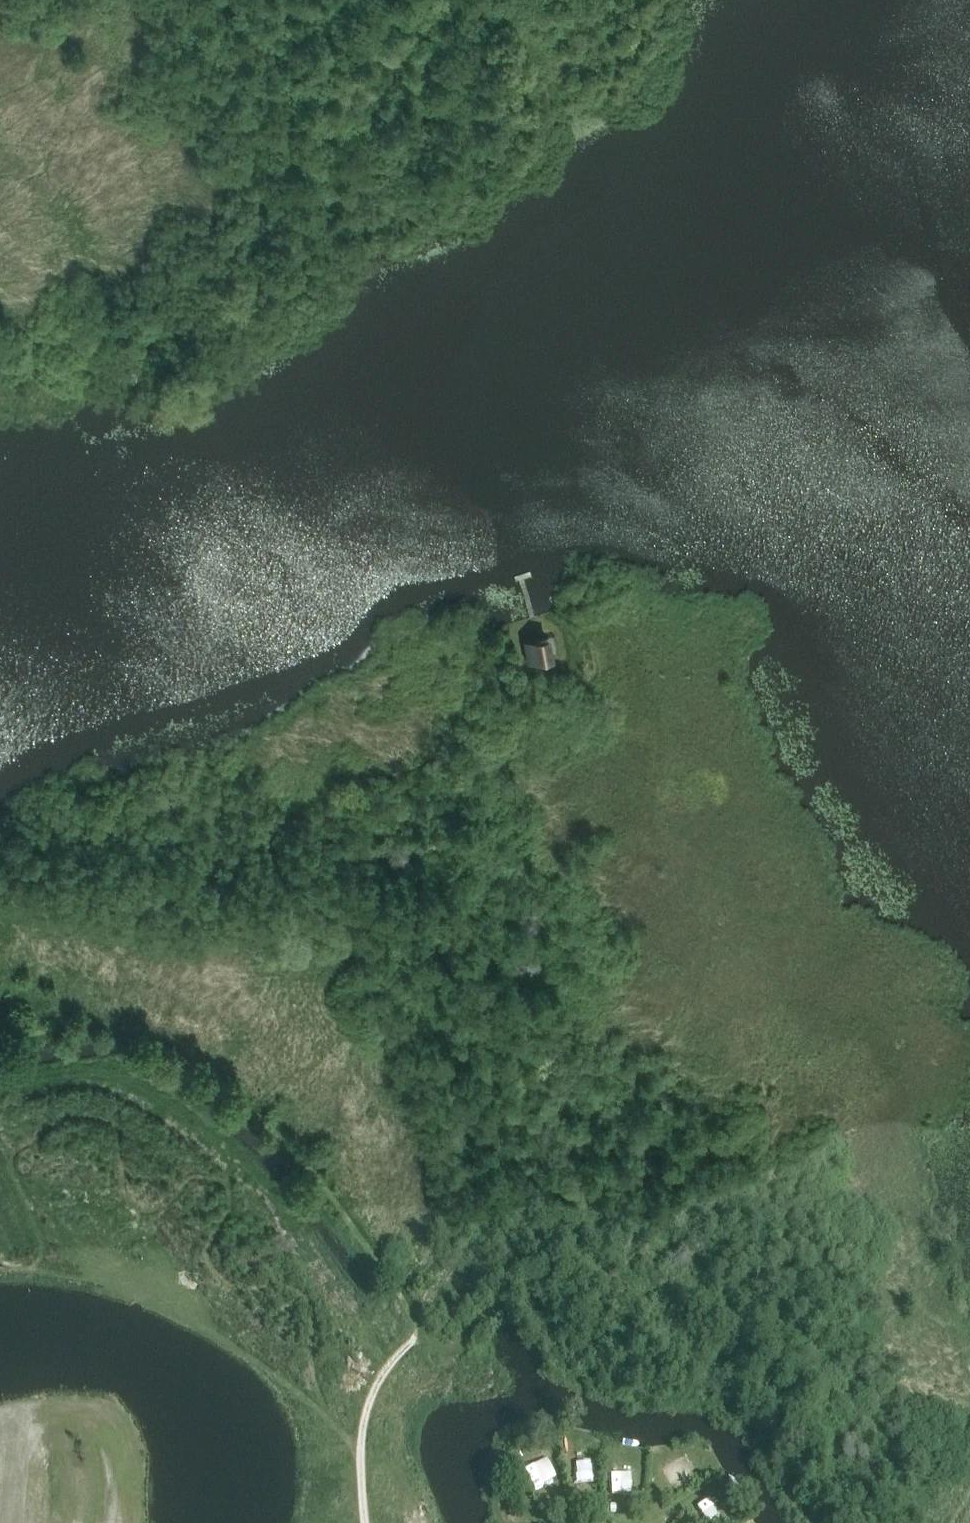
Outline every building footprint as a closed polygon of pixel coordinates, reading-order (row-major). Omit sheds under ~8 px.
[(548,634),(523,639),(526,661),(552,657),(548,634)] [(711,1521),(721,1513),(708,1497),(698,1504),(711,1521)]
